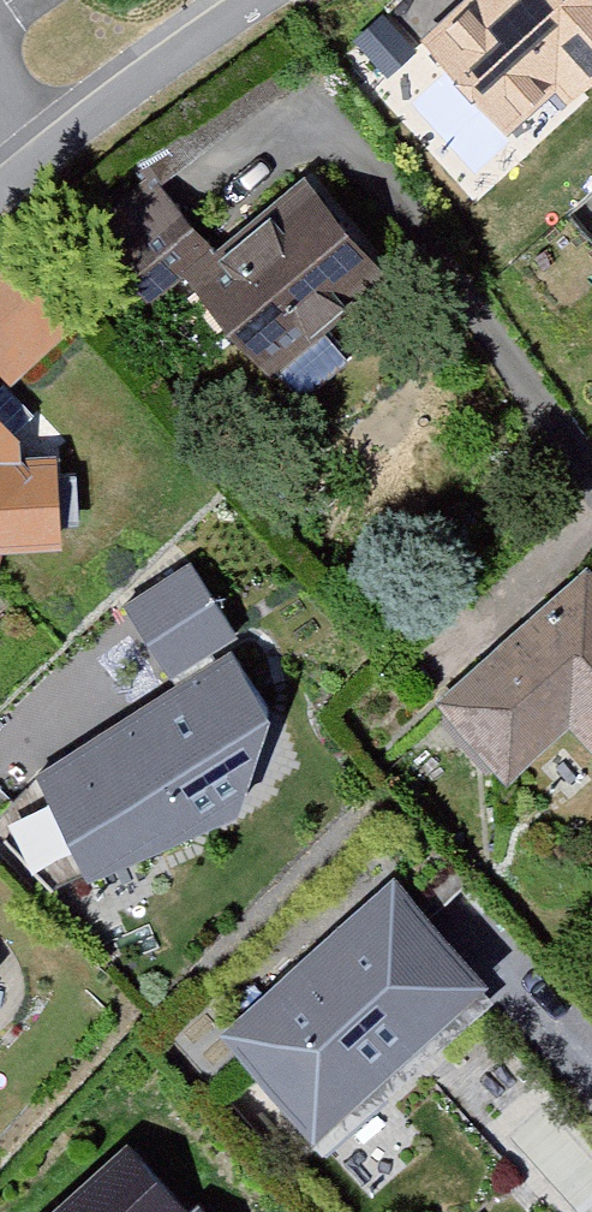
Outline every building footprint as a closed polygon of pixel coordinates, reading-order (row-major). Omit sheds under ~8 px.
[(422,37),(520,148),(591,84),(591,0),(463,0),(422,37)] [(197,299),(312,430),(360,388),(341,366),(421,297),(325,187),(197,299)] [(0,266),(0,363),(13,377),(81,317),(21,248),(0,266)] [(64,544),(55,458),(31,454),(0,418),(0,550),(64,544)] [(192,563),(121,607),(167,681),(238,637),(192,563)] [(590,569),(438,705),(518,794),(579,739),(591,754),(591,571),(590,569)] [(230,654),(36,779),(82,881),(241,813),(269,712),(230,654)] [(494,995),(392,879),(223,1027),(326,1143),(494,995)] [(51,1211),(189,1211),(127,1143),(51,1211)]
